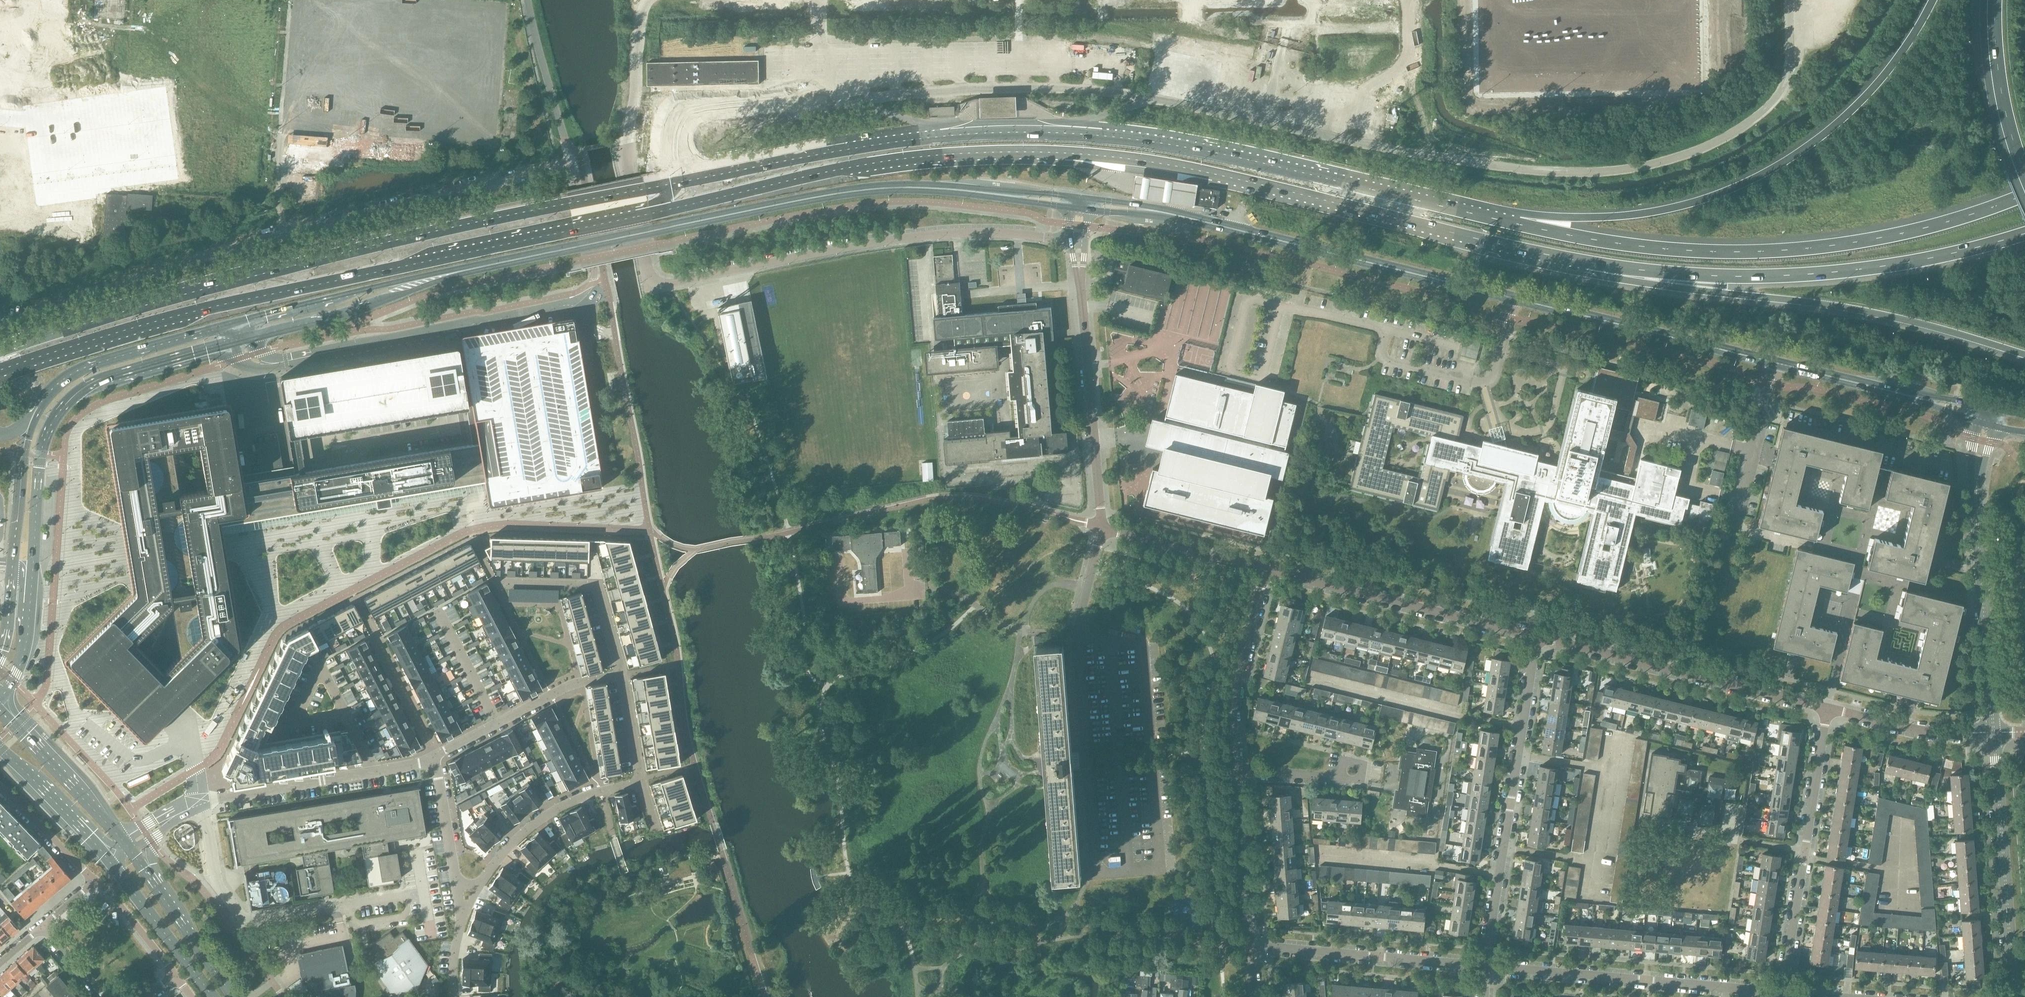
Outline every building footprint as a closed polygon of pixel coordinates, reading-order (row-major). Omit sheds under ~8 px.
[(759,84),(759,60),(647,63),(647,86),(759,84)] [(1386,119),(1397,122),(1398,116),(1388,113),(1386,119)] [(363,155),(414,157),(415,149),(425,149),(426,139),(354,135),(354,144),(364,144),(363,155)] [(1198,185),(1137,176),(1134,195),(1133,197),(1194,207),(1198,185)] [(1193,205),(1216,208),(1218,208),(1220,191),(1203,188),(1194,194),(1193,205)] [(153,194),(107,191),(105,236),(124,237),(126,211),(152,212),(153,194)] [(1111,285),(1111,284),(1111,285),(1124,288),(1124,290),(1125,290),(1125,289),(1157,297),(1166,299),(1166,300),(1166,299),(1170,300),(1176,276),(1172,275),(1172,274),(1172,275),(1154,270),(1156,264),(1118,254),(1118,255),(1119,255),(1111,285)] [(955,283),(952,255),(933,256),(938,317),(934,317),(935,340),(954,338),(955,350),(986,347),(987,347),(1011,345),(1014,370),(1008,371),(1010,400),(1016,399),(1019,436),(1011,437),(1010,430),(986,431),(984,411),(946,414),(948,438),(943,438),(945,461),(946,464),(988,460),(988,458),(1068,451),(1066,437),(1066,432),(1052,433),(1044,341),(1054,340),(1051,301),(1029,303),(1018,304),(998,306),(999,312),(963,315),(961,297),(960,282),(955,283)] [(1019,293),(1019,302),(1027,302),(1027,292),(1019,293)] [(752,301),(718,307),(725,339),(730,367),(751,363),(754,380),(768,377),(752,301)] [(462,346),(471,402),(478,443),(477,443),(484,481),(485,489),(486,489),(486,490),(488,503),(488,504),(488,505),(489,505),(489,506),(490,506),(490,507),(491,507),(492,507),(599,489),(600,489),(601,488),(601,487),(602,487),(602,486),(602,485),(600,473),(591,422),(582,363),(576,331),(576,327),(575,321),(574,320),(574,319),(573,319),(573,318),(572,318),(571,318),(488,332),(480,333),(479,333),(463,336),(462,336),(462,337),(461,337),(461,338),(461,339),(461,340),(462,346)] [(1465,336),(1459,359),(1475,363),(1481,340),(1465,336)] [(436,349),(278,374),(287,432),(466,403),(457,346),(447,347),(436,349)] [(988,367),(986,347),(955,350),(937,351),(938,371),(988,367)] [(1594,512),(1577,581),(1588,584),(1616,591),(1624,560),(1635,514),(1681,525),(1682,520),(1695,523),(1699,506),(1688,503),(1689,498),(1674,494),(1680,469),(1641,459),(1636,478),(1599,469),(1613,410),(1636,415),(1654,420),(1663,383),(1588,364),(1586,370),(1582,369),(1582,371),(1583,371),(1581,379),(1584,380),(1581,390),(1577,389),(1559,466),(1501,452),(1458,441),(1464,415),(1377,394),(1375,394),(1369,419),(1368,424),(1365,423),(1358,453),(1349,488),(1438,510),(1445,480),(1448,481),(1451,468),(1470,473),(1469,478),(1472,483),(1476,486),(1481,488),(1486,486),(1490,483),(1494,485),(1497,480),(1507,482),(1488,559),(1527,569),(1544,500),(1552,502),(1554,508),(1558,513),(1563,517),(1569,519),(1576,518),(1581,515),(1586,510),(1594,512)] [(1211,383),(1176,374),(1164,421),(1153,418),(1149,432),(1146,445),(1165,450),(1160,470),(1153,468),(1144,505),(1264,534),(1273,498),(1264,495),(1269,476),(1283,479),(1289,452),(1285,451),(1297,404),(1282,401),(1285,391),(1276,389),(1256,384),(1254,393),(1211,383)] [(162,727),(181,708),(240,649),(241,649),(241,648),(241,647),(241,646),(222,529),(221,525),(223,525),(233,523),(234,523),(245,521),(246,521),(250,520),(243,482),(231,406),(230,405),(230,404),(229,404),(228,403),(227,403),(226,403),(221,404),(208,406),(207,406),(159,414),(156,415),(108,423),(107,423),(106,423),(106,424),(105,424),(105,425),(105,426),(105,427),(105,428),(109,450),(121,523),(121,525),(125,551),(132,590),(132,591),(132,592),(131,592),(131,593),(130,594),(65,658),(64,659),(64,660),(64,661),(65,662),(66,663),(73,671),(76,673),(100,699),(112,711),(113,712),(117,715),(120,719),(130,729),(142,741),(143,742),(144,742),(145,742),(146,742),(146,741),(147,741),(155,733),(162,727)] [(1692,409),(1688,424),(1703,428),(1707,413),(1694,409),(1692,409)] [(1783,426),(1781,434),(1758,525),(1814,539),(1811,552),(1797,548),(1773,647),(1830,661),(1837,632),(1809,625),(1819,585),(1847,592),(1860,595),(1839,678),(1938,703),(1963,604),(1907,590),(1910,577),(1924,581),(1948,482),(1878,465),(1882,451),(1783,426)] [(477,482),(478,482),(472,444),(467,445),(463,446),(443,449),(441,450),(441,449),(436,450),(434,451),(434,450),(429,451),(429,452),(427,452),(414,454),(411,455),(411,454),(398,456),(398,457),(396,457),(366,462),(364,462),(350,464),(351,465),(348,465),(332,468),(258,480),(243,482),(250,520),(257,519),(258,519),(271,517),(272,517),(273,516),(285,514),(286,514),(304,511),(312,510),(327,507),(327,508),(328,507),(343,505),(344,505),(344,504),(358,502),(360,502),(374,499),(374,500),(391,497),(391,496),(406,494),(407,494),(421,491),(421,492),(423,492),(423,491),(437,489),(439,489),(438,489),(452,486),(452,487),(453,486),(468,484),(469,484),(469,483),(477,482)] [(630,447),(622,448),(623,457),(631,456),(630,447)] [(1709,483),(1721,486),(1729,453),(1717,450),(1709,483)] [(934,461),(924,461),(924,480),(935,479),(934,461)] [(2010,501),(2011,513),(2019,512),(2018,500),(2010,501)] [(1700,501),(1699,506),(1695,523),(1694,528),(1709,532),(1716,505),(1700,501)] [(859,558),(861,564),(863,593),(878,592),(876,563),(877,558),(882,547),(901,545),(900,531),(832,536),(834,551),(852,549),(859,558)] [(490,546),(484,549),(489,558),(501,558),(501,537),(490,537),(490,546)] [(501,537),(501,558),(511,559),(512,538),(508,538),(501,537)] [(511,559),(511,561),(522,561),(523,538),(512,538),(511,559)] [(523,538),(522,561),(533,562),(533,559),(533,538),(523,538)] [(533,538),(533,559),(544,560),(544,539),(533,538)] [(544,539),(544,560),(554,560),(555,539),(544,539)] [(555,539),(554,560),(559,560),(564,560),(565,560),(566,539),(555,539)] [(566,539),(565,560),(576,560),(577,539),(566,539)] [(576,560),(575,563),(576,563),(587,563),(587,561),(588,551),(588,540),(577,539),(576,560)] [(628,542),(604,540),(604,541),(608,555),(630,549),(628,542)] [(469,543),(459,548),(469,567),(479,562),(469,543)] [(459,548),(450,553),(459,572),(469,567),(459,548)] [(630,549),(608,555),(611,566),(633,560),(630,549)] [(450,553),(440,558),(450,577),(459,572),(450,553)] [(440,558),(431,563),(440,582),(450,577),(440,558)] [(633,560),(611,566),(614,577),(636,571),(633,560)] [(431,563),(421,568),(431,587),(432,589),(431,587),(440,582),(431,563)] [(421,568),(411,573),(421,592),(422,594),(432,589),(431,587),(421,568)] [(636,571),(614,577),(617,588),(639,582),(636,571)] [(411,573),(402,578),(412,597),(421,592),(422,594),(421,592),(411,573)] [(402,578),(392,583),(402,602),(412,597),(402,578)] [(639,582),(617,588),(620,599),(642,593),(639,582)] [(392,583),(383,588),(392,607),(402,602),(392,583)] [(486,583),(467,593),(473,604),(491,594),(486,583)] [(559,601),(560,588),(510,587),(509,600),(559,601)] [(383,588),(373,593),(383,612),(392,607),(383,588)] [(581,592),(566,597),(569,608),(584,604),(581,592)] [(373,593),(363,598),(373,617),(374,619),(384,614),(383,612),(373,593)] [(642,593),(620,599),(623,610),(645,604),(642,593)] [(491,594),(473,604),(478,614),(497,605),(491,594)] [(353,604),(344,608),(354,627),(363,622),(353,603),(353,604)] [(584,604),(569,608),(572,619),(587,615),(584,604)] [(645,604),(623,610),(626,621),(648,615),(645,604)] [(497,605),(478,614),(484,625),(481,626),(482,626),(502,615),(497,605)] [(1282,605),(1279,616),(1299,621),(1302,610),(1282,605)] [(344,608),(335,613),(345,632),(344,630),(352,626),(353,628),(354,627),(344,608)] [(1101,622),(1108,624),(1111,611),(1104,609),(1101,622)] [(335,613),(326,618),(336,637),(345,632),(335,613)] [(502,615),(482,626),(484,631),(487,637),(508,626),(502,615)] [(587,615),(572,619),(575,630),(590,626),(587,615)] [(648,615),(626,621),(629,632),(651,626),(648,615)] [(1279,616),(1276,628),(1296,633),(1299,621),(1279,616)] [(1321,636),(1333,639),(1338,618),(1326,616),(1321,636)] [(326,618),(317,623),(326,642),(327,641),(326,639),(334,635),(335,637),(336,637),(326,618)] [(1333,639),(1345,642),(1350,621),(1338,618),(1333,639)] [(1345,642),(1356,645),(1361,624),(1350,621),(1345,642)] [(317,623),(307,628),(316,645),(317,647),(317,646),(326,642),(317,623)] [(405,625),(387,635),(388,637),(389,639),(392,646),(411,636),(413,635),(407,624),(405,625)] [(1356,645),(1368,648),(1373,627),(1361,624),(1356,645)] [(508,626),(487,637),(490,636),(495,646),(514,637),(508,626)] [(590,626),(575,630),(578,641),(593,637),(590,626)] [(651,626),(629,632),(632,643),(654,637),(651,626)] [(1368,648),(1380,651),(1385,630),(1373,627),(1368,648)] [(226,760),(223,767),(227,770),(226,772),(227,772),(228,773),(231,776),(231,777),(231,778),(234,778),(234,783),(242,782),(256,780),(270,777),(270,775),(277,774),(285,773),(292,771),(300,770),(308,769),(316,767),(323,766),(331,765),(338,764),(346,762),(354,761),(361,760),(362,760),(346,729),(340,730),(340,733),(331,735),(331,736),(328,736),(325,737),(321,737),(320,737),(315,737),(315,738),(305,740),(305,739),(300,740),(300,741),(290,742),(285,743),(275,745),(275,744),(269,745),(270,746),(259,748),(259,747),(256,747),(254,747),(258,739),(257,738),(260,732),(261,732),(263,728),(263,727),(264,725),(269,728),(273,720),(274,721),(276,716),(275,716),(279,708),(280,708),(282,704),(281,703),(285,696),(286,696),(288,691),(287,691),(291,683),(292,684),(294,679),(293,678),(297,671),(298,671),(300,666),(299,666),(303,658),(304,659),(306,654),(305,654),(306,651),(307,651),(308,651),(317,647),(316,645),(316,644),(307,628),(288,638),(286,639),(286,640),(283,646),(280,653),(277,659),(274,665),(271,671),(268,678),(265,683),(262,690),(259,696),(256,703),(253,708),(250,715),(247,721),(244,727),(241,733),(238,739),(236,738),(226,760)] [(1276,628),(1273,640),(1294,645),(1296,633),(1276,628)] [(1380,651),(1392,654),(1397,633),(1385,630),(1380,651)] [(1392,654),(1403,656),(1408,636),(1397,633),(1392,654)] [(411,636),(392,646),(396,653),(397,655),(398,656),(416,647),(411,636)] [(1403,656),(1415,659),(1420,639),(1408,636),(1403,656)] [(514,637),(495,646),(500,657),(519,647),(514,637)] [(593,637),(578,641),(581,652),(596,648),(593,637)] [(654,637),(632,643),(635,654),(657,648),(654,637)] [(1415,659),(1427,662),(1432,642),(1420,639),(1415,659)] [(348,649),(346,650),(351,661),(353,659),(370,650),(366,644),(365,642),(364,640),(348,649)] [(1273,640),(1270,652),(1291,657),(1294,645),(1273,640)] [(1427,662),(1439,665),(1444,644),(1432,642),(1427,662)] [(1072,753),(1072,750),(1063,643),(1035,645),(1053,877),(1081,875),(1073,765),(1077,765),(1076,752),(1072,753)] [(1439,665),(1450,668),(1455,647),(1444,644),(1439,665)] [(416,647),(398,656),(398,657),(399,659),(403,667),(422,657),(416,647)] [(519,647),(500,657),(506,668),(525,658),(519,647)] [(1455,647),(1450,668),(1462,671),(1467,650),(1455,647)] [(596,648),(581,652),(584,663),(599,659),(596,648)] [(657,648),(635,654),(638,665),(661,659),(657,648)] [(370,650),(353,659),(358,668),(358,669),(375,660),(373,657),(370,650)] [(1270,652),(1267,664),(1288,669),(1291,657),(1270,652)] [(422,657),(403,667),(407,674),(408,676),(409,678),(427,668),(422,657)] [(525,658),(506,668),(511,678),(509,679),(530,669),(525,658)] [(1311,670),(1317,671),(1320,659),(1314,658),(1311,670)] [(1492,658),(1490,672),(1508,675),(1510,661),(1510,662),(1510,661),(1492,658)] [(599,659),(584,663),(587,675),(602,670),(599,659)] [(1317,671),(1323,672),(1326,661),(1320,659),(1317,671)] [(358,668),(355,669),(361,680),(363,679),(363,678),(379,669),(376,663),(375,660),(358,669),(358,668)] [(1323,672),(1329,674),(1331,662),(1326,661),(1323,672)] [(1329,674),(1334,675),(1337,664),(1331,662),(1329,674)] [(1288,669),(1267,664),(1264,675),(1285,680),(1288,669)] [(1334,675),(1340,677),(1343,665),(1337,664),(1334,675)] [(1340,677),(1346,678),(1349,666),(1343,665),(1340,677)] [(1376,665),(1375,670),(1387,673),(1388,668),(1376,665)] [(1346,678),(1352,680),(1355,668),(1349,666),(1346,678)] [(427,668),(409,678),(409,679),(411,681),(414,688),(433,678),(427,668)] [(1352,680),(1358,681),(1361,669),(1355,668),(1352,680)] [(1555,674),(1553,686),(1571,689),(1573,676),(1574,670),(1562,668),(1561,674),(1554,673),(1554,674),(1555,674)] [(379,669),(363,678),(363,679),(368,688),(384,679),(384,678),(383,676),(379,669)] [(530,669),(509,679),(515,690),(536,679),(535,679),(530,669)] [(1358,681),(1364,682),(1367,671),(1361,669),(1358,681)] [(1364,682),(1370,684),(1372,672),(1367,671),(1364,682)] [(1370,684),(1375,685),(1378,674),(1372,672),(1370,684)] [(1490,672),(1488,685),(1506,687),(1508,675),(1490,672)] [(664,673),(641,677),(643,689),(666,685),(664,673)] [(1375,685),(1381,687),(1384,675),(1378,674),(1375,685)] [(1381,687),(1387,688),(1390,677),(1384,675),(1381,687)] [(433,678),(414,688),(418,696),(419,698),(420,699),(441,688),(435,677),(433,678)] [(1387,688),(1393,690),(1396,678),(1390,677),(1387,688)] [(1393,690),(1399,691),(1402,680),(1396,678),(1393,690)] [(384,679),(368,688),(373,697),(389,689),(386,682),(385,680),(384,679)] [(536,679),(515,690),(520,701),(523,700),(531,695),(536,693),(541,690),(536,679)] [(1399,691),(1405,693),(1408,681),(1402,680),(1399,691)] [(1405,693),(1411,694),(1414,682),(1408,681),(1405,693)] [(1411,694),(1416,695),(1419,684),(1414,682),(1411,694)] [(606,683),(590,685),(592,697),(608,694),(606,683)] [(1416,695),(1422,697),(1425,685),(1419,684),(1416,695)] [(1601,702),(1613,705),(1618,688),(1606,685),(1606,684),(1605,684),(1601,702)] [(666,685),(643,689),(645,700),(668,696),(666,685)] [(1422,697),(1428,698),(1431,687),(1425,685),(1422,697)] [(1488,685),(1486,697),(1504,700),(1506,687),(1488,685)] [(1553,686),(1551,699),(1569,702),(1571,689),(1553,686)] [(1428,698),(1434,700),(1437,688),(1431,687),(1428,698)] [(441,688),(420,699),(420,700),(421,702),(425,709),(444,700),(446,699),(441,688)] [(1434,700),(1440,701),(1443,690),(1437,688),(1434,700)] [(1613,705),(1626,708),(1630,691),(1618,688),(1613,705)] [(373,697),(370,698),(376,708),(378,707),(394,698),(394,697),(393,695),(389,689),(373,697)] [(1440,701),(1446,703),(1449,691),(1443,690),(1440,701)] [(1446,703),(1452,704),(1454,692),(1449,691),(1446,703)] [(1626,708),(1639,712),(1643,694),(1630,691),(1626,708)] [(1454,692),(1452,704),(1457,706),(1460,694),(1454,692)] [(608,694),(592,697),(594,708),(609,706),(608,694)] [(1639,712),(1651,715),(1656,697),(1643,694),(1639,712)] [(668,696),(645,700),(647,711),(670,707),(668,696)] [(1345,701),(1357,704),(1358,699),(1347,696),(1345,701)] [(1254,718),(1265,721),(1271,700),(1259,697),(1254,718)] [(1504,700),(1486,697),(1484,710),(1502,713),(1502,712),(1504,700)] [(1651,715),(1664,718),(1668,700),(1656,697),(1651,715)] [(394,698),(378,707),(383,716),(399,708),(399,707),(398,705),(394,698)] [(1357,704),(1369,707),(1370,701),(1358,699),(1357,704)] [(1551,699),(1549,712),(1567,715),(1569,702),(1551,699)] [(444,700),(425,709),(429,717),(430,719),(431,720),(449,710),(444,700)] [(1265,721),(1277,724),(1282,703),(1271,700),(1265,721)] [(1664,718),(1677,721),(1681,703),(1668,700),(1664,718)] [(1277,724),(1289,727),(1294,706),(1282,703),(1277,724)] [(1677,721),(1689,724),(1694,706),(1681,703),(1677,721)] [(1379,716),(1385,717),(1387,706),(1382,704),(1379,716)] [(609,706),(594,708),(596,720),(611,717),(609,706)] [(1289,727),(1301,730),(1306,709),(1294,706),(1289,727)] [(1385,717),(1390,719),(1393,707),(1387,706),(1385,717)] [(1689,724),(1702,727),(1706,710),(1694,706),(1689,724)] [(670,707),(647,711),(649,722),(672,719),(670,707)] [(1390,719),(1396,720),(1399,708),(1393,707),(1390,719)] [(399,708),(383,716),(387,726),(388,726),(404,717),(401,711),(400,709),(399,708)] [(550,708),(532,717),(537,728),(556,718),(551,708),(550,708)] [(1396,720),(1402,722),(1404,710),(1399,708),(1396,720)] [(1301,730),(1312,733),(1317,712),(1306,709),(1301,730)] [(449,710),(431,720),(431,721),(433,723),(436,730),(436,731),(455,721),(449,710)] [(1402,722),(1407,723),(1410,711),(1404,710),(1402,722)] [(1702,727),(1715,730),(1719,713),(1706,710),(1702,727)] [(1407,723),(1413,724),(1416,713),(1410,711),(1407,723)] [(1312,733),(1324,736),(1329,715),(1317,712),(1312,733)] [(1549,712),(1547,725),(1565,727),(1567,715),(1549,712)] [(1413,724),(1419,726),(1422,714),(1416,713),(1413,724)] [(1715,730),(1727,733),(1732,716),(1719,713),(1715,730)] [(1419,726),(1424,727),(1427,715),(1422,714),(1419,726)] [(1324,736),(1336,739),(1341,718),(1329,715),(1324,736)] [(1424,727),(1430,729),(1433,717),(1427,715),(1424,727)] [(1732,716),(1727,733),(1726,739),(1727,738),(1738,741),(1738,742),(1739,742),(1740,737),(1744,719),(1732,716)] [(387,726),(385,727),(391,737),(393,736),(409,727),(409,726),(408,724),(404,717),(388,726),(387,726)] [(611,717),(596,720),(597,731),(613,728),(611,717)] [(1430,729),(1436,730),(1439,718),(1433,717),(1430,729)] [(537,728),(532,731),(537,741),(542,738),(561,728),(556,719),(556,718),(537,728)] [(1336,739),(1348,741),(1353,721),(1341,718),(1336,739)] [(1436,730),(1442,731),(1444,720),(1439,718),(1436,730)] [(672,719),(649,722),(651,734),(673,730),(672,719)] [(1757,722),(1744,719),(1740,737),(1753,740),(1757,722)] [(455,721),(436,731),(437,732),(438,734),(442,741),(447,739),(452,736),(461,732),(463,731),(457,720),(455,721)] [(1442,731),(1447,733),(1450,721),(1444,720),(1442,731)] [(1348,741),(1359,744),(1364,724),(1353,721),(1348,741)] [(1450,721),(1447,733),(1453,734),(1456,722),(1450,721)] [(1481,730),(1479,743),(1497,746),(1499,733),(1485,731),(1486,725),(1478,723),(1477,729),(1481,730)] [(1364,724),(1359,744),(1371,747),(1376,727),(1364,724)] [(1778,743),(1780,743),(1798,746),(1800,733),(1798,732),(1799,727),(1781,724),(1778,743)] [(1547,725),(1545,737),(1563,740),(1565,727),(1547,725)] [(409,727),(393,736),(397,745),(398,745),(415,736),(414,736),(411,730),(410,728),(409,727)] [(1591,727),(1590,734),(1602,736),(1603,729),(1591,727)] [(561,728),(542,738),(548,748),(566,738),(566,737),(565,735),(561,728)] [(613,728),(597,731),(599,742),(615,739),(613,728)] [(512,730),(502,735),(511,754),(522,749),(512,730)] [(673,730),(651,734),(653,745),(675,741),(673,730)] [(1590,734),(1589,740),(1601,742),(1602,736),(1590,734)] [(501,736),(491,741),(501,760),(511,754),(502,735),(501,736)] [(397,745),(395,746),(401,756),(403,755),(410,752),(411,751),(414,750),(414,749),(420,747),(420,746),(415,736),(398,745),(397,745)] [(1563,740),(1545,737),(1543,751),(1542,751),(1561,754),(1563,740)] [(566,738),(548,748),(553,758),(551,759),(572,749),(568,742),(567,740),(566,738)] [(1636,738),(1635,744),(1646,747),(1647,740),(1636,738)] [(615,739),(599,742),(601,753),(617,751),(615,739)] [(491,741),(480,747),(490,765),(501,760),(491,741)] [(675,741),(653,745),(654,756),(677,752),(677,749),(678,749),(677,744),(676,744),(675,741)] [(1479,743),(1477,756),(1495,759),(1497,746),(1479,743)] [(1780,743),(1778,756),(1796,759),(1798,746),(1780,743)] [(1844,745),(1842,759),(1860,762),(1862,748),(1844,745)] [(480,747),(470,752),(479,771),(480,773),(492,767),(490,765),(480,747)] [(1401,759),(1401,763),(1400,768),(1402,768),(1400,777),(1400,781),(1398,791),(1396,791),(1396,795),(1395,799),(1394,807),(1407,809),(1406,815),(1413,816),(1414,814),(1425,816),(1426,812),(1427,808),(1426,808),(1428,801),(1430,801),(1436,768),(1433,768),(1434,760),(1435,756),(1435,752),(1424,750),(1424,749),(1417,747),(1416,754),(1403,752),(1401,759)] [(572,749),(551,759),(556,769),(577,759),(576,758),(575,755),(572,749)] [(1634,750),(1633,757),(1645,759),(1646,752),(1634,750)] [(617,751),(601,753),(603,765),(619,762),(617,751)] [(459,757),(469,776),(479,771),(470,752),(459,757)] [(677,752),(654,756),(656,768),(679,764),(677,752)] [(1875,765),(1881,766),(1884,753),(1878,752),(1875,765)] [(1885,772),(1899,775),(1903,758),(1889,755),(1885,772)] [(1477,756),(1475,769),(1493,772),(1495,759),(1477,756)] [(1778,756),(1776,768),(1794,771),(1796,759),(1778,756)] [(459,757),(448,763),(458,782),(469,776),(459,757)] [(1899,775),(1912,779),(1917,761),(1903,758),(1899,775)] [(577,759),(556,769),(561,780),(582,769),(582,768),(578,762),(577,760),(577,759)] [(1842,759),(1840,773),(1858,776),(1860,762),(1842,759)] [(1917,761),(1912,779),(1926,782),(1930,765),(1917,761)] [(619,762),(603,765),(605,776),(608,776),(621,774),(619,762)] [(1540,767),(1538,779),(1556,782),(1558,769),(1540,766),(1540,767)] [(1670,812),(1692,815),(1694,802),(1701,803),(1698,823),(1716,825),(1717,818),(1713,818),(1715,805),(1712,804),(1713,798),(1720,799),(1722,786),(1726,787),(1727,779),(1709,776),(1708,787),(1699,786),(1702,771),(1687,768),(1686,776),(1689,777),(1688,785),(1691,785),(1690,791),(1680,790),(1678,805),(1671,804),(1670,812)] [(1776,768),(1774,781),(1792,784),(1794,771),(1776,768)] [(582,769),(561,780),(567,790),(569,789),(588,779),(582,769)] [(1475,769),(1472,782),(1491,785),(1493,772),(1475,769)] [(521,772),(511,777),(515,783),(524,778),(521,772)] [(1934,772),(1931,784),(1937,786),(1940,773),(1934,772)] [(1584,773),(1583,779),(1594,781),(1595,775),(1584,773)] [(1840,773),(1838,787),(1855,790),(1858,776),(1840,773)] [(1950,775),(1951,789),(1969,788),(1968,774),(1950,775)] [(682,775),(660,782),(663,793),(685,786),(682,775)] [(1538,779),(1536,792),(1554,795),(1556,782),(1538,779)] [(1466,794),(1470,795),(1489,797),(1491,785),(1472,782),(1468,781),(1466,794)] [(1774,781),(1772,794),(1790,797),(1792,784),(1774,781)] [(527,782),(518,790),(532,809),(541,801),(536,794),(538,792),(534,787),(532,789),(527,782)] [(685,786),(663,793),(667,804),(689,797),(685,786)] [(1838,787),(1836,801),(1853,803),(1855,790),(1838,787)] [(291,809),(228,819),(236,867),(237,866),(237,865),(301,855),(304,868),(296,869),(300,894),(308,893),(309,896),(307,897),(334,893),(333,890),(327,850),(361,845),(368,884),(368,887),(395,883),(395,882),(393,882),(393,879),(401,878),(396,852),(390,853),(388,840),(416,835),(423,834),(416,790),(417,790),(417,788),(411,789),(383,793),(301,807),(301,806),(290,808),(291,809)] [(1951,789),(1952,804),(1970,802),(1969,788),(1951,789)] [(518,790),(508,796),(522,815),(523,815),(531,809),(532,809),(518,790)] [(1536,792),(1534,805),(1552,807),(1554,795),(1536,792)] [(627,793),(614,796),(615,800),(618,813),(620,821),(632,819),(633,821),(639,820),(636,805),(630,806),(627,793)] [(1772,794),(1770,807),(1788,810),(1790,797),(1772,794)] [(1269,797),(1270,809),(1291,807),(1290,795),(1269,797)] [(1470,795),(1468,807),(1487,810),(1489,797),(1470,795)] [(509,799),(500,805),(503,810),(501,811),(505,817),(508,815),(513,822),(522,815),(508,796),(508,797),(509,799)] [(689,797),(667,804),(670,815),(692,808),(689,797)] [(1312,818),(1324,819),(1326,798),(1313,797),(1312,818)] [(1580,797),(1579,803),(1591,805),(1592,799),(1580,797)] [(1888,819),(1889,813),(1878,797),(1875,817),(1888,819)] [(1889,813),(1895,815),(1898,802),(1878,797),(1889,813)] [(1324,819),(1336,820),(1338,799),(1326,798),(1324,819)] [(469,799),(464,802),(467,809),(473,806),(469,799)] [(1336,820),(1348,821),(1350,800),(1338,799),(1336,820)] [(1350,800),(1348,821),(1360,822),(1362,801),(1350,800)] [(1836,801),(1833,814),(1851,817),(1853,803),(1836,801)] [(4,833),(18,820),(8,810),(10,808),(6,804),(4,806),(0,802),(0,829),(4,833)] [(464,802),(459,804),(462,811),(467,809),(464,802)] [(1895,815),(1901,816),(1905,804),(1898,802),(1895,815)] [(1952,804),(1953,818),(1971,816),(1970,802),(1952,804)] [(1901,816),(1908,818),(1911,805),(1905,804),(1901,816)] [(1534,805),(1532,817),(1550,820),(1552,807),(1534,805)] [(1908,818),(1914,820),(1926,809),(1911,805),(1908,818)] [(581,806),(570,812),(583,838),(600,829),(594,818),(589,821),(581,806)] [(1270,809),(1271,821),(1292,819),(1291,807),(1270,809)] [(1468,807),(1466,820),(1485,823),(1487,810),(1468,807)] [(1770,807),(1768,820),(1786,822),(1787,816),(1789,816),(1790,810),(1788,810),(1770,807)] [(692,808),(670,815),(673,826),(696,819),(692,808)] [(1914,820),(1914,825),(1928,824),(1926,809),(1914,820)] [(561,817),(559,818),(566,832),(561,835),(566,846),(572,843),(571,841),(581,836),(583,838),(570,812),(569,812),(567,814),(561,816),(561,817)] [(484,814),(475,823),(478,826),(494,842),(503,833),(487,817),(484,814)] [(1833,814),(1831,828),(1849,831),(1851,817),(1833,814)] [(1971,816),(1953,818),(1954,832),(1972,830),(1971,816)] [(1532,817),(1530,830),(1548,833),(1550,820),(1532,817)] [(1271,821),(1272,833),(1293,831),(1292,819),(1271,821)] [(18,820),(4,833),(14,843),(13,843),(17,847),(27,856),(36,848),(41,843),(31,833),(33,832),(29,828),(27,829),(18,820)] [(1466,820),(1464,833),(1483,836),(1485,823),(1466,820)] [(1786,822),(1768,820),(1766,833),(1784,836),(1784,835),(1786,822)] [(478,826),(469,835),(476,841),(485,851),(493,842),(494,842),(478,826)] [(1831,828),(1829,842),(1847,845),(1849,831),(1831,828)] [(1548,833),(1530,830),(1528,843),(1528,844),(1546,847),(1548,833)] [(1272,833),(1273,845),(1294,843),(1293,831),(1272,833)] [(538,832),(529,840),(548,862),(548,861),(547,860),(555,852),(557,854),(562,849),(554,840),(549,844),(545,839),(538,832)] [(1464,833),(1462,846),(1480,849),(1483,836),(1464,833)] [(528,841),(519,849),(525,855),(526,856),(530,861),(526,865),(534,874),(548,862),(529,840),(528,841)] [(1955,841),(1956,855),(1974,854),(1973,840),(1955,841)] [(1847,845),(1829,842),(1827,856),(1844,859),(1847,845)] [(36,848),(47,860),(52,856),(41,843),(36,848)] [(1273,845),(1274,857),(1295,855),(1294,843),(1273,845)] [(1480,849),(1462,846),(1460,859),(1478,862),(1480,849)] [(1762,854),(1760,867),(1778,870),(1781,857),(1762,854)] [(1956,855),(1957,869),(1975,868),(1974,854),(1956,855)] [(1274,857),(1275,869),(1296,867),(1295,855),(1274,857)] [(48,861),(51,865),(56,861),(52,856),(47,860),(48,861)] [(1525,860),(1523,872),(1541,875),(1543,864),(1544,862),(1525,859),(1525,860)] [(686,860),(667,865),(670,876),(689,871),(686,860)] [(71,879),(56,861),(51,865),(53,867),(46,873),(58,888),(70,879),(71,879)] [(27,864),(17,872),(20,876),(30,867),(27,864)] [(1825,865),(1823,879),(1841,882),(1843,868),(1825,865)] [(1569,866),(1568,873),(1580,874),(1581,868),(1569,866)] [(503,867),(495,877),(519,894),(517,893),(524,883),(526,884),(530,879),(520,872),(516,877),(511,873),(503,867)] [(1275,869),(1276,881),(1297,879),(1296,867),(1275,869)] [(1760,867),(1758,880),(1776,883),(1778,870),(1760,867)] [(1957,869),(1958,883),(1976,882),(1975,868),(1957,869)] [(1523,872),(1521,884),(1539,887),(1541,875),(1523,872)] [(1867,872),(1866,878),(1879,880),(1880,874),(1867,872)] [(46,873),(34,883),(47,898),(58,888),(46,873)] [(1458,873),(1455,892),(1473,895),(1475,882),(1473,882),(1474,876),(1458,873)] [(246,880),(245,880),(250,905),(251,905),(262,903),(262,906),(269,905),(265,876),(257,877),(258,879),(247,881),(247,880),(246,880)] [(495,878),(488,888),(496,893),(496,894),(501,897),(498,902),(508,910),(519,894),(495,877),(495,878)] [(1866,878),(1865,884),(1877,887),(1879,880),(1866,878)] [(1276,881),(1277,893),(1297,891),(1297,879),(1276,881)] [(1823,879),(1821,893),(1839,896),(1841,882),(1823,879)] [(1758,880),(1756,892),(1774,895),(1776,883),(1758,880)] [(1958,883),(1960,897),(1977,896),(1976,882),(1958,883)] [(34,883),(23,893),(36,908),(47,898),(34,883)] [(1521,884),(1519,897),(1537,900),(1539,887),(1521,884)] [(1865,884),(1864,891),(1876,893),(1877,887),(1865,884)] [(1566,885),(1565,891),(1577,893),(1578,886),(1566,885)] [(2,891),(10,900),(15,896),(7,887),(2,891)] [(1277,893),(1277,905),(1298,903),(1297,891),(1277,893)] [(1864,891),(1862,897),(1875,899),(1876,893),(1864,891)] [(1455,892),(1453,905),(1471,908),(1473,895),(1455,892)] [(1756,892),(1754,905),(1772,908),(1774,895),(1756,892)] [(36,908),(23,893),(11,903),(24,918),(25,918),(25,917),(36,908)] [(1821,893),(1819,907),(1836,910),(1839,896),(1821,893)] [(1977,896),(1960,897),(1961,912),(1978,910),(1977,896)] [(1519,897),(1517,910),(1535,913),(1537,900),(1519,897)] [(1862,897),(1861,904),(1874,906),(1875,899),(1862,897)] [(1327,922),(1339,923),(1341,901),(1328,900),(1328,902),(1321,901),(1322,910),(1328,910),(1327,922)] [(1339,923),(1351,924),(1353,903),(1341,901),(1339,923)] [(1298,903),(1277,905),(1278,917),(1299,916),(1298,903)] [(1351,924),(1363,925),(1365,904),(1353,903),(1351,924)] [(1363,925),(1375,926),(1377,905),(1365,904),(1363,925)] [(1861,904),(1860,910),(1873,912),(1874,906),(1861,904)] [(1375,926),(1387,927),(1389,906),(1377,905),(1375,926)] [(1453,905),(1451,918),(1469,921),(1471,908),(1453,905)] [(1754,905),(1752,918),(1770,921),(1772,908),(1754,905)] [(1387,927),(1399,928),(1401,907),(1389,906),(1387,927)] [(1399,928),(1411,929),(1413,908),(1401,907),(1399,928)] [(1819,907),(1817,921),(1834,924),(1836,910),(1819,907)] [(1413,908),(1411,929),(1423,930),(1425,909),(1413,908)] [(1922,916),(1936,931),(1934,908),(1921,909),(1922,916)] [(476,910),(471,922),(499,932),(505,914),(493,910),(491,915),(485,913),(476,910)] [(1517,910),(1515,923),(1533,926),(1535,913),(1517,910)] [(1858,924),(1878,926),(1879,913),(1873,912),(1860,910),(1858,924)] [(1434,916),(1429,915),(1426,930),(1434,931),(1435,924),(1433,923),(1434,916)] [(0,923),(11,936),(20,929),(8,916),(4,920),(0,916),(0,923)] [(1914,929),(1936,931),(1922,916),(1916,916),(1914,929)] [(1469,921),(1451,918),(1449,931),(1467,934),(1467,933),(1469,921)] [(1752,918),(1750,931),(1768,934),(1770,921),(1752,918)] [(1961,921),(1963,935),(1980,934),(1979,920),(1961,921)] [(1817,921),(1814,935),(1832,937),(1834,924),(1817,921)] [(471,922),(467,934),(477,937),(476,937),(483,939),(481,945),(492,949),(499,932),(471,922)] [(0,923),(0,924),(0,940),(3,944),(7,940),(8,940),(10,939),(10,937),(11,936),(0,923)] [(1533,926),(1515,923),(1513,936),(1513,937),(1531,939),(1532,938),(1531,938),(1533,926)] [(1565,943),(1577,944),(1579,925),(1566,924),(1564,943),(1565,943)] [(1577,944),(1590,945),(1592,927),(1579,925),(1577,944)] [(1590,945),(1603,946),(1605,928),(1592,927),(1590,945)] [(1603,946),(1616,947),(1618,929),(1605,928),(1603,946)] [(1642,949),(1643,931),(1644,929),(1631,928),(1631,930),(1629,948),(1635,949),(1635,951),(1641,951),(1641,949),(1642,949)] [(1616,947),(1629,948),(1631,930),(1618,929),(1616,947)] [(419,980),(418,979),(418,978),(419,978),(425,974),(425,973),(424,971),(427,964),(423,959),(423,960),(410,943),(410,942),(411,939),(408,939),(402,931),(394,937),(390,931),(370,946),(374,952),(366,958),(372,965),(370,968),(373,968),(387,986),(386,987),(389,991),(397,990),(398,992),(399,992),(405,988),(406,988),(407,989),(416,988),(416,989),(417,989),(416,988),(419,980)] [(1642,949),(1655,950),(1657,932),(1643,931),(1642,949)] [(1750,931),(1748,944),(1766,946),(1768,934),(1750,931)] [(1655,950),(1668,951),(1669,933),(1657,932),(1655,950)] [(1668,951),(1681,953),(1682,934),(1669,933),(1668,951)] [(1681,953),(1694,954),(1695,936),(1682,934),(1681,953)] [(1963,935),(1964,949),(1981,948),(1980,934),(1963,935)] [(1814,935),(1812,948),(1830,951),(1832,937),(1814,935)] [(1694,954),(1707,955),(1708,937),(1695,936),(1694,954)] [(1708,937),(1707,955),(1720,956),(1722,938),(1721,938),(1708,937)] [(256,945),(255,946),(260,952),(266,948),(266,947),(263,938),(258,939),(256,945)] [(1766,946),(1748,944),(1748,945),(1744,945),(1742,956),(1764,960),(1766,946)] [(1856,968),(1870,969),(1871,952),(1870,952),(1870,945),(1863,944),(1862,951),(1857,951),(1857,950),(1855,968),(1856,968)] [(36,966),(41,973),(45,970),(39,963),(45,959),(33,946),(25,953),(36,966)] [(352,995),(352,993),(352,990),(351,989),(351,986),(348,971),(343,972),(337,946),(301,953),(307,981),(318,996),(351,996),(352,995)] [(1830,951),(1812,948),(1810,963),(1828,965),(1830,951)] [(1964,949),(1965,963),(1982,962),(1981,948),(1964,949)] [(1870,969),(1882,970),(1884,953),(1871,952),(1870,969)] [(28,973),(36,966),(25,953),(24,954),(23,954),(21,956),(20,957),(17,960),(28,973)] [(462,959),(462,971),(491,972),(492,953),(479,953),(479,959),(462,959)] [(1882,970),(1895,971),(1897,954),(1884,953),(1882,970)] [(1895,971),(1908,972),(1909,955),(1897,954),(1895,971)] [(1908,972),(1921,973),(1922,956),(1909,955),(1908,972)] [(1922,956),(1921,973),(1933,974),(1933,975),(1935,957),(1934,957),(1922,956)] [(8,967),(7,968),(18,981),(27,974),(16,961),(12,964),(11,964),(8,967)] [(1982,962),(1965,963),(1966,977),(1984,976),(1982,962)] [(0,975),(0,977),(10,988),(18,981),(7,968),(4,972),(3,972),(0,974),(0,975)] [(462,974),(461,981),(462,981),(462,984),(478,984),(478,991),(490,991),(491,972),(462,971),(462,972),(462,974)] [(57,974),(46,983),(58,996),(78,996),(57,974)] [(0,977),(0,994),(2,996),(10,988),(0,977)] [(431,980),(435,986),(439,984),(434,977),(431,980)] [(1285,995),(1306,994),(1311,993),(1311,985),(1319,984),(1319,980),(1284,983),(1285,995)] [(1345,985),(1333,984),(1332,996),(1344,996),(1345,985)] [(1357,986),(1345,985),(1344,996),(1356,996),(1357,986)] [(1369,987),(1369,985),(1363,985),(1363,987),(1357,986),(1356,996),(1368,996),(1369,987)] [(1381,988),(1369,987),(1368,996),(1381,996),(1381,988)] [(1394,989),(1381,988),(1381,996),(1393,996),(1394,989)]
